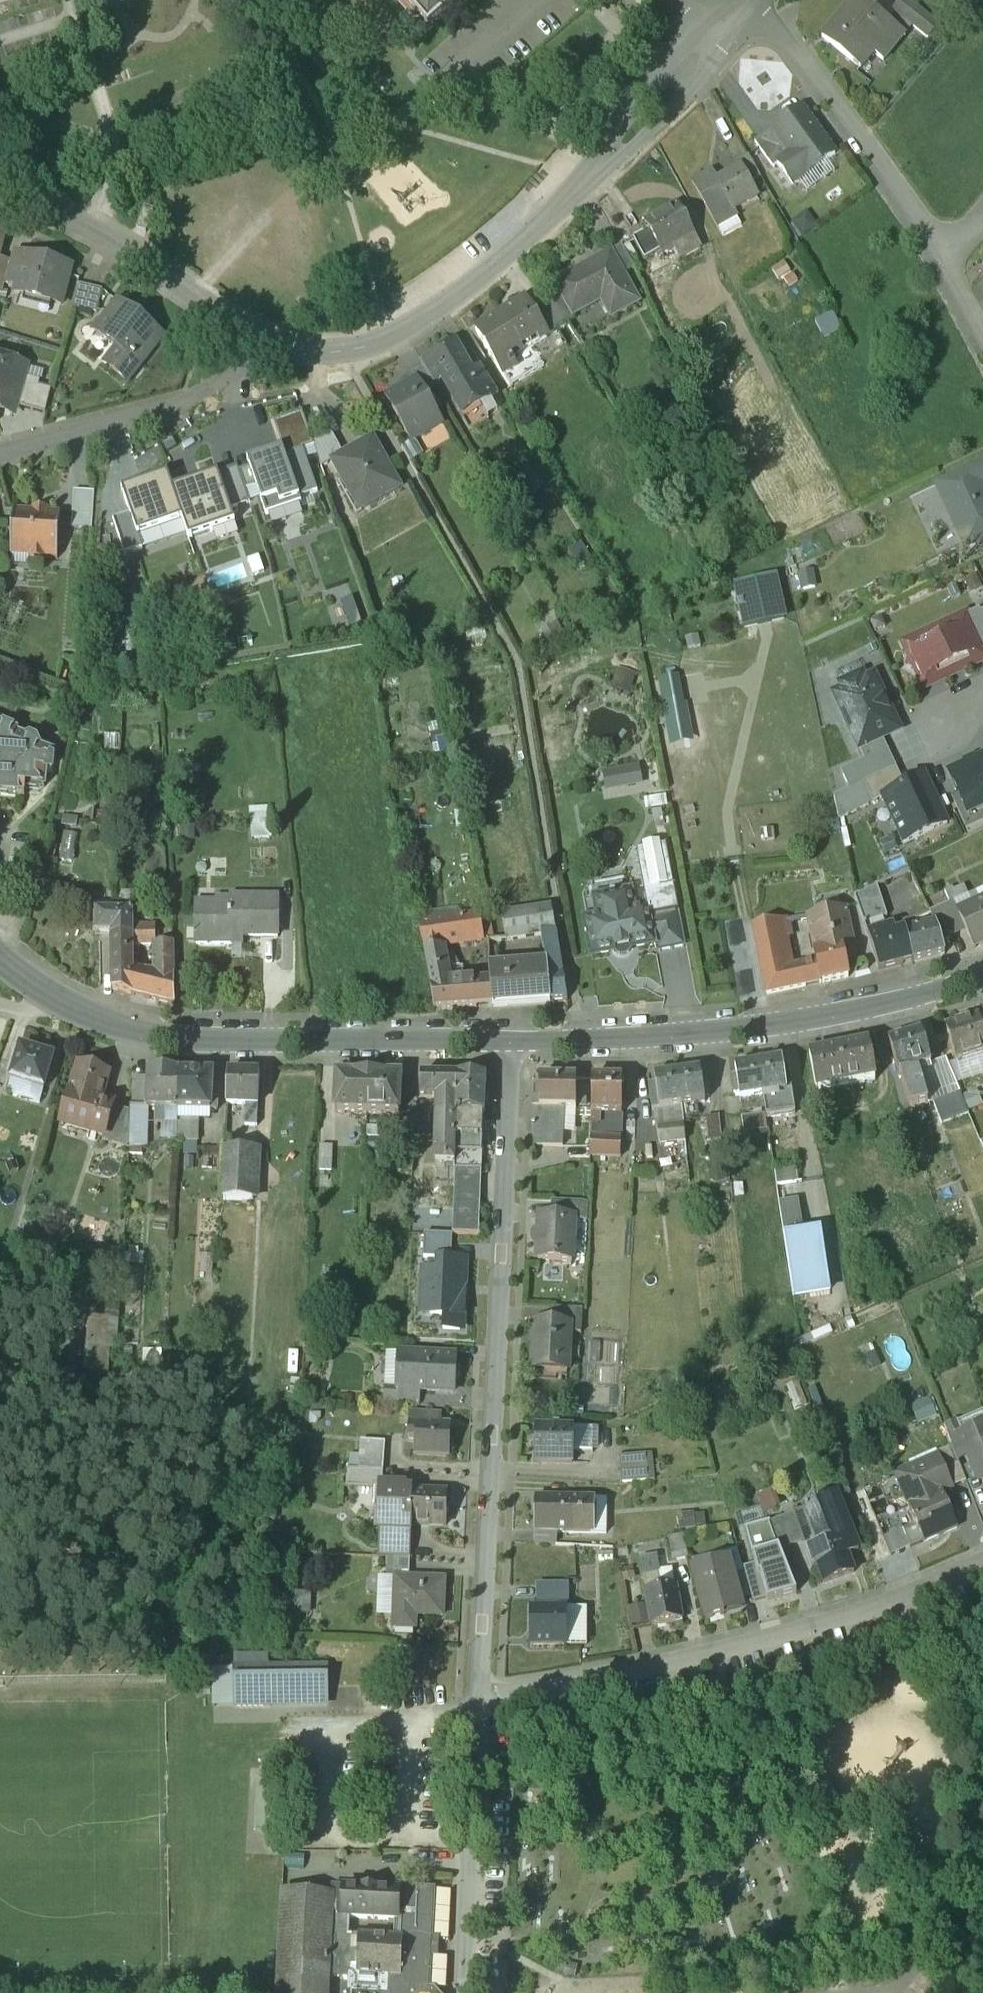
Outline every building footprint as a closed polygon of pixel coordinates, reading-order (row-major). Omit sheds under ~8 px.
[(432,67),(508,0),(374,0),(432,67)] [(884,1),(914,25),(931,4),(926,0),(885,0),(884,1)] [(906,74),(857,35),(823,77),(861,108),(874,93),(884,101),(906,74)] [(894,51),(889,56),(906,74),(911,70),(894,51)] [(803,146),(774,167),(792,192),(779,201),(779,202),(794,222),(836,192),(803,146)] [(792,192),(774,167),(756,180),(774,205),(779,202),(779,201),(792,192)] [(731,198),(737,207),(747,224),(762,215),(746,190),(731,198)] [(690,223),(716,265),(735,254),(731,248),(753,234),(747,224),(737,207),(716,220),(710,211),(690,223)] [(680,244),(648,261),(652,268),(646,272),(651,280),(657,277),(665,292),(678,285),(675,281),(695,270),(680,244)] [(624,283),(613,289),(626,312),(636,306),(624,283)] [(28,292),(16,289),(14,297),(9,316),(21,319),(28,292)] [(613,289),(558,320),(565,333),(576,352),(577,352),(607,335),(617,353),(641,339),(626,312),(613,289)] [(50,298),(28,292),(21,319),(19,327),(66,339),(75,301),(51,295),(50,298)] [(106,325),(83,319),(77,342),(100,348),(106,325)] [(527,336),(480,366),(513,419),(546,399),(536,382),(550,373),(535,350),(527,336)] [(166,371),(122,337),(99,366),(126,387),(114,403),(132,417),(166,371)] [(567,363),(553,340),(535,350),(550,373),(567,363)] [(458,382),(437,393),(448,413),(459,432),(457,435),(463,445),(466,445),(468,449),(490,437),(473,408),(458,382)] [(0,393),(0,443),(18,447),(20,440),(27,410),(29,401),(0,393)] [(437,393),(425,400),(426,402),(436,420),(448,413),(437,393)] [(426,402),(416,408),(420,415),(428,430),(439,424),(426,402)] [(501,430),(483,402),(473,408),(490,437),(501,430)] [(420,415),(390,432),(416,477),(446,460),(428,430),(420,415)] [(305,447),(276,457),(285,484),(288,492),(306,485),(318,481),(316,478),(305,447)] [(334,468),(316,478),(318,481),(325,502),(335,497),(346,490),(334,468)] [(346,490),(335,497),(362,545),(402,523),(375,474),(346,490)] [(424,493),(414,478),(405,483),(415,498),(424,493)] [(303,533),(288,492),(285,484),(251,496),(270,550),(305,538),(303,533)] [(321,526),(306,485),(288,492),(303,533),(321,526)] [(941,515),(950,533),(958,530),(963,539),(950,545),(964,575),(982,567),(982,494),(941,515)] [(241,503),(221,510),(232,544),(253,538),(248,525),(242,507),(241,503)] [(259,521),(253,503),(242,507),(248,525),(259,521)] [(141,567),(186,552),(177,524),(172,510),(127,525),(135,548),(141,567)] [(221,510),(177,524),(186,552),(194,577),(238,562),(232,544),(221,510)] [(96,560),(98,525),(78,524),(75,560),(96,562),(96,560)] [(54,541),(37,540),(37,543),(18,542),(16,588),(35,589),(35,591),(51,592),(51,589),(61,590),(63,545),(54,544),(54,541)] [(141,567),(135,548),(118,554),(130,588),(146,583),(141,567)] [(776,607),(737,616),(746,655),(785,646),(776,607)] [(981,638),(979,635),(966,641),(970,651),(982,675),(982,677),(982,676),(982,637),(981,638)] [(966,641),(920,663),(923,671),(924,670),(925,672),(970,651),(966,641)] [(970,651),(925,672),(924,670),(923,671),(908,678),(910,681),(907,691),(916,695),(920,704),(982,675),(970,651)] [(620,699),(620,719),(634,719),(635,700),(620,699)] [(874,701),(865,706),(863,700),(841,710),(844,716),(835,720),(861,777),(884,766),(883,764),(900,756),(874,701)] [(670,774),(696,769),(687,725),(662,730),(670,774)] [(0,751),(0,818),(2,818),(8,813),(16,814),(21,820),(27,820),(28,807),(44,809),(44,812),(47,812),(48,796),(55,797),(55,789),(56,787),(53,786),(55,781),(42,775),(42,774),(40,767),(35,765),(31,766),(20,762),(21,759),(0,751)] [(884,766),(861,777),(865,785),(841,796),(850,815),(864,808),(897,793),(884,766)] [(974,786),(974,787),(968,790),(967,789),(950,797),(968,836),(971,835),(968,830),(982,823),(982,781),(974,786)] [(897,793),(864,808),(873,828),(883,824),(882,823),(904,813),(902,809),(904,808),(897,793)] [(904,808),(902,809),(904,813),(882,823),(883,824),(904,869),(947,849),(924,799),(904,808)] [(835,822),(840,844),(873,828),(864,808),(850,815),(835,822)] [(271,840),(253,840),(253,865),(271,865),(271,840)] [(827,847),(829,858),(840,856),(838,844),(827,847)] [(763,865),(776,864),(775,855),(763,856),(763,865)] [(84,858),(69,857),(66,884),(81,885),(84,858)] [(667,869),(658,870),(657,866),(645,869),(646,873),(638,874),(649,932),(651,939),(680,934),(667,869)] [(878,906),(855,918),(865,943),(883,938),(888,936),(878,906)] [(941,919),(944,927),(955,923),(970,915),(967,910),(953,917),(952,914),(941,919)] [(632,915),(618,917),(617,916),(606,918),(607,919),(596,921),(600,941),(587,943),(594,979),(602,977),(604,978),(610,977),(611,975),(614,975),(616,983),(626,982),(631,980),(635,973),(635,971),(638,970),(640,971),(646,970),(647,968),(656,967),(655,965),(651,939),(649,932),(635,934),(632,915)] [(219,927),(219,936),(200,936),(200,967),(247,967),(247,959),(280,959),(280,922),(232,922),(232,927),(219,927)] [(944,927),(935,931),(942,947),(946,956),(965,948),(959,935),(960,935),(955,923),(944,927)] [(959,935),(965,948),(967,952),(973,949),(980,965),(982,964),(982,924),(960,935),(959,935)] [(99,927),(99,935),(135,935),(135,928),(99,927)] [(846,931),(811,938),(818,972),(843,967),(843,968),(853,966),(846,931)] [(942,947),(935,931),(929,933),(934,945),(936,944),(941,959),(946,956),(942,947)] [(554,932),(504,940),(507,963),(544,958),(558,956),(554,932)] [(680,934),(651,939),(655,965),(658,965),(659,974),(686,969),(680,934)] [(135,935),(99,935),(99,955),(115,955),(117,1011),(135,1015),(137,992),(136,969),(136,951),(135,935)] [(883,938),(865,943),(866,946),(865,946),(869,957),(886,950),(883,938)] [(423,967),(427,967),(444,968),(473,964),(485,962),(484,950),(483,940),(420,948),(423,967)] [(789,942),(755,949),(768,1015),(822,1004),(818,984),(794,989),(788,959),(792,958),(789,942)] [(934,945),(906,953),(913,981),(945,973),(941,959),(936,944),(934,945)] [(886,950),(869,957),(879,990),(913,981),(906,953),(896,954),(894,946),(886,950)] [(493,949),(484,950),(485,962),(490,964),(495,964),(493,949)] [(158,950),(136,951),(136,969),(158,968),(159,968),(159,956),(158,950)] [(177,955),(159,956),(159,968),(176,967),(178,967),(177,955)] [(558,956),(544,958),(546,972),(555,971),(554,966),(559,965),(558,956)] [(485,962),(473,964),(480,990),(491,990),(490,964),(485,962)] [(555,971),(546,972),(548,986),(548,988),(563,988),(559,965),(554,966),(555,971)] [(159,968),(158,968),(159,997),(137,992),(135,1015),(177,1026),(176,967),(159,968)] [(444,968),(427,967),(431,993),(448,992),(444,968)] [(818,972),(815,972),(818,984),(822,1004),(849,998),(843,968),(843,967),(818,972)] [(871,993),(865,982),(856,984),(855,997),(871,993)] [(548,986),(491,990),(492,1007),(493,1028),(552,1023),(551,997),(549,997),(548,988),(548,986)] [(563,988),(548,988),(549,997),(551,997),(552,1023),(569,1022),(563,988)] [(431,993),(434,1009),(452,1008),(448,992),(431,993)] [(946,1045),(956,1077),(982,1069),(982,1053),(981,1046),(977,1035),(946,1045)] [(920,1050),(888,1061),(897,1091),(899,1090),(916,1085),(930,1080),(920,1050)] [(897,1091),(888,1061),(880,1063),(904,1132),(928,1124),(921,1101),(904,1106),(899,1090),(897,1091)] [(869,1063),(839,1069),(846,1104),(876,1098),(869,1063)] [(38,1069),(27,1065),(26,1069),(24,1069),(14,1100),(45,1110),(55,1079),(37,1073),(38,1069)] [(839,1069),(810,1074),(817,1110),(846,1104),(839,1069)] [(956,1077),(947,1080),(949,1085),(956,1100),(982,1092),(982,1069),(956,1077)] [(783,1079),(759,1082),(763,1113),(766,1131),(767,1136),(796,1131),(790,1089),(784,1090),(783,1079)] [(759,1082),(736,1086),(738,1102),(734,1103),(735,1113),(740,1113),(741,1117),(742,1117),(763,1113),(759,1082)] [(916,1085),(899,1090),(904,1106),(921,1101),(919,1095),(916,1085)] [(921,1101),(928,1124),(937,1120),(945,1140),(968,1129),(962,1115),(956,1100),(949,1085),(919,1095),(921,1101)] [(113,1096),(81,1086),(66,1134),(111,1148),(116,1128),(104,1124),(113,1096)] [(707,1089),(702,1090),(705,1121),(711,1120),(707,1089)] [(702,1090),(677,1093),(681,1124),(705,1121),(702,1090)] [(182,1092),(150,1091),(148,1128),(150,1128),(155,1128),(160,1129),(181,1129),(182,1093),(182,1092)] [(262,1093),(231,1092),(229,1124),(252,1125),(260,1125),(262,1093)] [(215,1094),(182,1093),(181,1130),(188,1130),(213,1130),(213,1118),(217,1119),(217,1109),(214,1109),(215,1094)] [(677,1093),(657,1096),(659,1123),(660,1127),(681,1124),(677,1093)] [(370,1096),(338,1096),(337,1132),(369,1132),(370,1096)] [(402,1097),(370,1096),(369,1132),(401,1133),(402,1097)] [(459,1098),(423,1096),(422,1116),(437,1117),(436,1120),(443,1121),(443,1132),(443,1134),(458,1134),(459,1098)] [(487,1098),(459,1097),(459,1098),(458,1134),(485,1134),(487,1098)] [(578,1099),(542,1098),(541,1118),(541,1127),(565,1127),(577,1128),(578,1099)] [(625,1101),(593,1100),(592,1132),(623,1133),(624,1123),(628,1123),(628,1114),(624,1114),(625,1101)] [(977,1109),(962,1115),(968,1129),(982,1121),(977,1109)] [(763,1113),(742,1117),(744,1134),(766,1131),(763,1113)] [(565,1127),(541,1127),(541,1118),(534,1118),(532,1164),(564,1165),(565,1127)] [(684,1164),(681,1124),(660,1127),(651,1128),(653,1145),(660,1150),(662,1166),(684,1164)] [(111,1148),(109,1158),(106,1157),(105,1161),(130,1169),(130,1166),(132,1133),(116,1128),(111,1148)] [(148,1128),(132,1128),(132,1133),(130,1166),(149,1166),(150,1128),(148,1128)] [(160,1129),(155,1128),(154,1144),(180,1144),(180,1136),(160,1135),(160,1129)] [(188,1130),(181,1130),(180,1136),(180,1144),(179,1165),(201,1166),(202,1135),(188,1134),(188,1130)] [(458,1134),(443,1134),(443,1132),(439,1132),(437,1182),(456,1182),(458,1134)] [(623,1133),(592,1132),(591,1163),(590,1174),(610,1175),(621,1176),(623,1133)] [(485,1134),(458,1134),(456,1182),(455,1210),(482,1211),(485,1134)] [(334,1164),(322,1164),(321,1188),(333,1188),(334,1164)] [(258,1169),(227,1168),(224,1219),(242,1219),(256,1220),(258,1169)] [(621,1176),(610,1175),(610,1185),(621,1186),(621,1176)] [(796,1181),(774,1185),(776,1199),(778,1198),(786,1197),(798,1195),(796,1181)] [(785,1199),(777,1201),(779,1218),(788,1216),(785,1199)] [(482,1211),(455,1210),(453,1250),(480,1252),(482,1211)] [(788,1216),(779,1218),(784,1248),(803,1245),(799,1215),(788,1216)] [(588,1219),(554,1218),(553,1235),(575,1237),(575,1239),(587,1239),(588,1219)] [(553,1235),(541,1235),(540,1251),(537,1253),(537,1258),(539,1261),(539,1277),(573,1278),(575,1239),(575,1237),(553,1235)] [(831,1301),(822,1243),(803,1245),(784,1248),(792,1307),(799,1306),(831,1301)] [(452,1275),(453,1251),(426,1250),(425,1274),(441,1275),(452,1275)] [(452,1275),(441,1275),(440,1287),(424,1286),(423,1301),(426,1301),(424,1330),(445,1331),(444,1345),(461,1346),(462,1331),(465,1332),(466,1312),(463,1312),(464,1276),(452,1275)] [(110,1290),(96,1289),(94,1310),(109,1310),(110,1290)] [(583,1323),(557,1322),(556,1338),(569,1339),(569,1347),(582,1347),(583,1323)] [(556,1338),(535,1337),(533,1380),(567,1382),(569,1347),(569,1339),(556,1338)] [(457,1369),(401,1367),(399,1401),(399,1403),(422,1404),(455,1405),(456,1396),(461,1392),(462,1384),(456,1380),(457,1369)] [(422,1404),(399,1403),(399,1401),(386,1400),(385,1418),(421,1420),(422,1404)] [(441,1429),(411,1428),(410,1451),(418,1451),(417,1467),(451,1468),(451,1467),(456,1465),(456,1455),(452,1453),(452,1438),(440,1438),(441,1429)] [(957,1431),(944,1437),(951,1455),(957,1469),(968,1465),(970,1464),(961,1445),(962,1444),(957,1431)] [(961,1445),(970,1464),(968,1465),(979,1490),(982,1488),(982,1436),(962,1444),(961,1445)] [(574,1440),(537,1439),(536,1473),(573,1474),(574,1440)] [(386,1454),(362,1452),(361,1466),(361,1467),(385,1468),(386,1454)] [(957,1469),(951,1455),(937,1461),(938,1465),(952,1496),(965,1490),(957,1469)] [(651,1463),(620,1466),(624,1495),(654,1492),(651,1463)] [(361,1466),(353,1465),(352,1479),(360,1480),(361,1467),(361,1466)] [(938,1465),(911,1477),(911,1478),(898,1484),(897,1483),(895,1483),(909,1515),(941,1501),(952,1496),(938,1465)] [(385,1468),(361,1467),(360,1480),(385,1481),(385,1468)] [(352,1479),(349,1479),(348,1498),(383,1500),(384,1497),(385,1481),(360,1480),(352,1479)] [(405,1498),(384,1497),(383,1500),(381,1541),(391,1542),(413,1543),(414,1543),(415,1536),(414,1536),(415,1503),(405,1503),(405,1498)] [(777,1514),(771,1499),(756,1505),(763,1520),(777,1514)] [(909,1515),(908,1515),(924,1551),(957,1537),(941,1501),(909,1515)] [(449,1505),(415,1503),(414,1536),(415,1536),(448,1537),(449,1505)] [(838,1506),(806,1519),(820,1554),(841,1546),(848,1564),(860,1559),(838,1506)] [(613,1508),(595,1507),(594,1542),(612,1543),(613,1508)] [(593,1510),(536,1509),(536,1542),(557,1543),(592,1543),(593,1510)] [(694,1523),(678,1525),(680,1540),(696,1539),(696,1537),(706,1536),(705,1526),(694,1527),(694,1523)] [(796,1523),(770,1533),(781,1560),(806,1551),(796,1523)] [(781,1560),(770,1533),(770,1529),(745,1536),(753,1564),(756,1573),(758,1582),(761,1582),(767,1606),(768,1609),(797,1602),(781,1560)] [(922,1551),(915,1533),(883,1547),(891,1565),(922,1551)] [(413,1543),(391,1542),(390,1554),(412,1555),(413,1543)] [(557,1543),(536,1542),(536,1554),(557,1555),(557,1543)] [(676,1546),(669,1547),(672,1566),(673,1571),(688,1568),(683,1544),(676,1546)] [(820,1554),(808,1559),(815,1576),(820,1574),(827,1593),(855,1582),(848,1564),(841,1546),(820,1554)] [(412,1555),(390,1554),(389,1567),(412,1569),(412,1555)] [(659,1580),(657,1566),(642,1570),(647,1602),(675,1597),(671,1579),(659,1580)] [(412,1569),(389,1567),(388,1582),(411,1583),(412,1569)] [(729,1574),(697,1583),(696,1580),(695,1580),(703,1609),(701,1609),(706,1630),(725,1624),(724,1621),(742,1616),(740,1610),(733,1585),(729,1570),(727,1570),(729,1574)] [(744,1582),(751,1607),(752,1610),(767,1606),(761,1582),(758,1582),(756,1573),(743,1577),(744,1582)] [(744,1582),(733,1585),(740,1610),(751,1607),(744,1582)] [(446,1591),(397,1589),(395,1639),(417,1639),(418,1626),(445,1627),(446,1591)] [(536,1619),(551,1618),(551,1596),(536,1596),(536,1619)] [(551,1596),(551,1618),(567,1618),(567,1596),(551,1596)] [(675,1597),(647,1602),(652,1635),(681,1630),(675,1597)] [(314,1604),(296,1603),(295,1623),(313,1624),(314,1604)] [(651,1634),(648,1614),(630,1618),(634,1637),(651,1634)] [(568,1654),(568,1618),(567,1618),(551,1618),(536,1619),(531,1619),(532,1655),(568,1654)] [(586,1618),(568,1618),(568,1654),(585,1654),(586,1618)] [(268,1662),(244,1662),(244,1674),(268,1674),(268,1662)] [(328,1674),(234,1675),(235,1713),(271,1713),(271,1710),(328,1709),(328,1674)] [(346,1893),(333,1892),(332,1899),(334,1900),(331,1963),(358,1965),(358,1954),(347,1953),(348,1943),(347,1942),(350,1942),(350,1923),(345,1923),(346,1893)] [(400,1897),(346,1893),(345,1923),(350,1923),(398,1926),(401,1927),(403,1897),(400,1897)] [(400,1895),(400,1897),(403,1897),(401,1927),(398,1926),(397,1944),(403,1944),(401,1982),(394,1981),(394,1988),(394,1992),(429,1992),(431,1952),(435,1897),(400,1895)] [(283,1897),(278,1992),(329,1992),(330,1982),(331,1963),(334,1900),(332,1899),(283,1897)] [(397,1944),(359,1941),(359,1943),(350,1942),(347,1942),(348,1943),(347,1953),(358,1954),(358,1965),(357,1979),(359,1979),(394,1981),(401,1982),(403,1944),(397,1944)] [(358,1965),(331,1963),(330,1982),(358,1984),(359,1979),(357,1979),(358,1965)] [(574,1981),(576,1970),(568,1968),(565,1979),(574,1981)]
